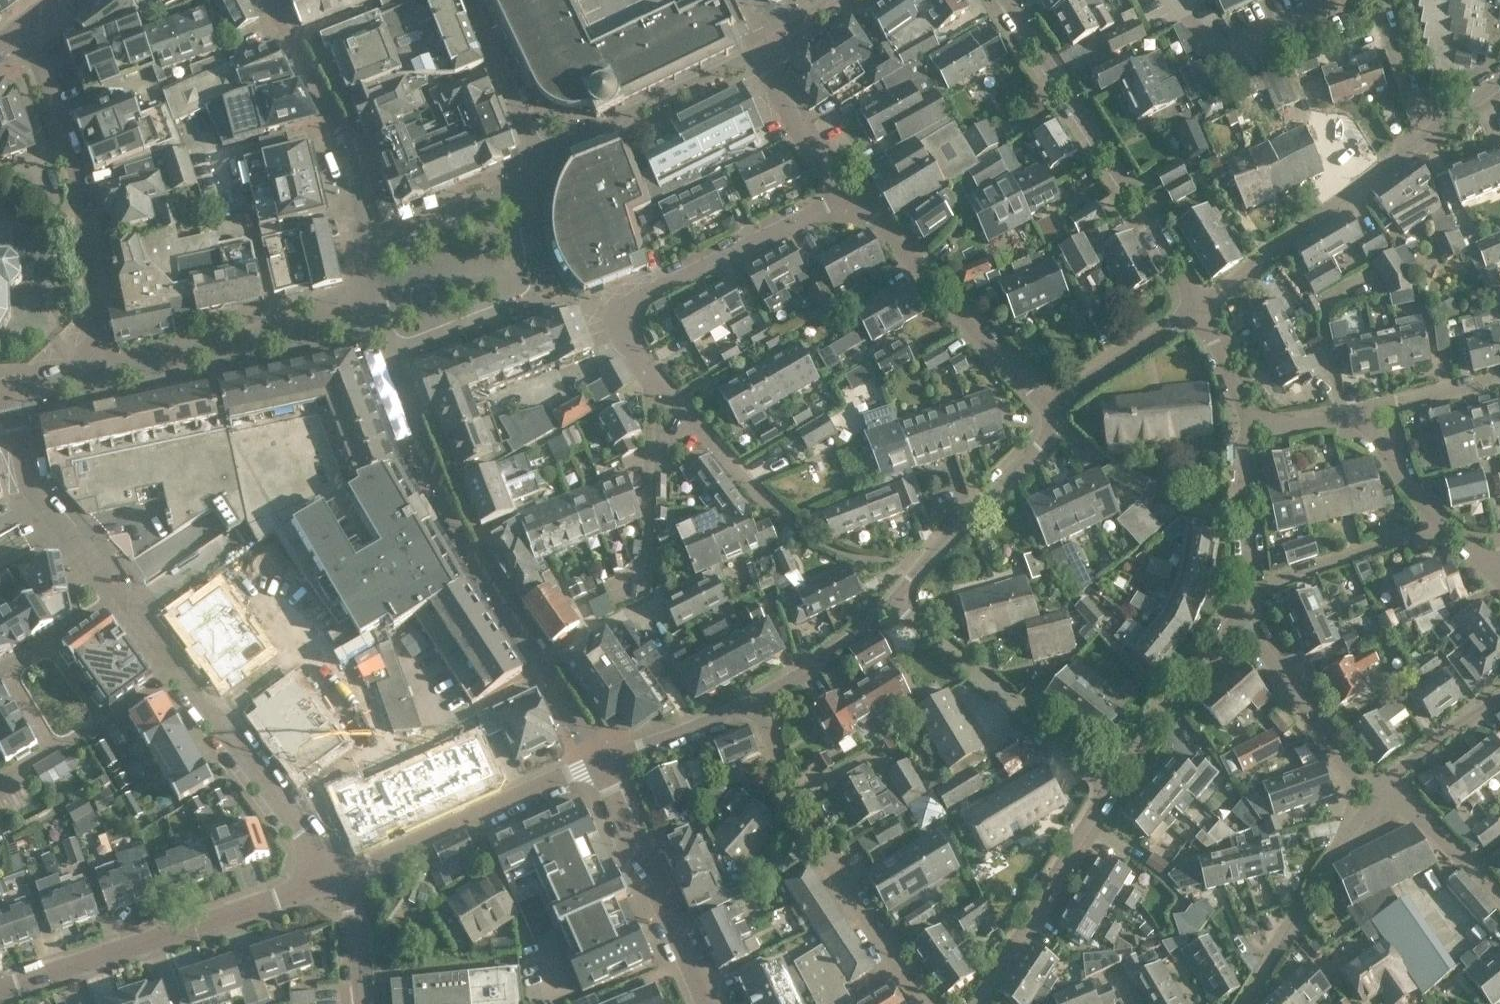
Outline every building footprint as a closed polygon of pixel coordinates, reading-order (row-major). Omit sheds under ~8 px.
[(2,14),(21,0),(0,0),(0,13),(1,14),(2,14)] [(64,37),(85,93),(102,87),(102,88),(121,80),(127,77),(125,74),(151,64),(155,63),(136,14),(139,12),(130,0),(106,0),(76,23),(77,24),(64,33),(65,36),(64,37)] [(229,25),(238,29),(258,18),(248,0),(216,0),(225,16),(221,18),(229,25)] [(302,26),(310,22),(363,0),(291,0),(302,26)] [(399,77),(402,77),(403,77),(427,75),(455,75),(484,63),(466,20),(467,19),(465,17),(465,15),(459,3),(458,0),(409,0),(320,35),(325,48),(330,46),(335,61),(340,59),(341,64),(337,65),(339,70),(341,75),(345,73),(347,78),(343,80),(347,90),(351,88),(353,92),(388,78),(399,77)] [(382,9),(405,0),(379,0),(382,9)] [(727,29),(734,25),(722,0),(483,0),(527,91),(535,87),(542,97),(552,104),(563,109),(575,110),(587,109),(592,107),(597,118),(737,50),(727,29)] [(869,11),(894,53),(917,41),(910,30),(921,24),(917,19),(926,13),(919,4),(925,0),(884,0),(869,11)] [(894,53),(902,66),(939,47),(932,34),(938,31),(969,10),(962,0),(925,0),(919,4),(926,13),(917,19),(921,24),(910,30),(917,41),(894,53)] [(1049,13),(1070,0),(1041,0),(1049,13)] [(1054,12),(1073,45),(1098,30),(1100,33),(1114,25),(1103,6),(1099,0),(1075,0),(1054,12)] [(1225,14),(1256,0),(1218,0),(1225,14)] [(1418,9),(1423,10),(1421,24),(1426,25),(1423,40),(1428,41),(1425,56),(1430,57),(1428,72),(1433,73),(1430,88),(1441,90),(1443,80),(1457,83),(1460,67),(1470,69),(1471,64),(1476,65),(1478,55),(1487,57),(1491,37),(1499,39),(1499,0),(1420,0),(1418,9)] [(204,8),(185,15),(143,29),(153,57),(157,56),(162,69),(218,50),(204,8)] [(1113,53),(1146,37),(1139,22),(1138,23),(1133,11),(1122,16),(1127,28),(1106,38),(1113,53)] [(874,85),(882,80),(903,68),(894,53),(887,44),(873,53),(853,21),(849,23),(849,24),(836,33),(836,32),(834,34),(821,43),(843,75),(864,61),(868,68),(865,70),(874,85)] [(930,57),(934,64),(934,65),(948,88),(988,64),(988,65),(1006,54),(991,29),(981,35),(977,29),(930,57)] [(1159,50),(1167,66),(1185,56),(1176,41),(1159,50)] [(796,59),(791,63),(795,68),(801,75),(800,76),(801,77),(798,79),(810,98),(810,97),(816,106),(830,97),(824,88),(843,75),(821,43),(809,51),(808,51),(806,52),(807,53),(797,60),(796,59)] [(175,122),(202,114),(222,144),(264,134),(263,130),(266,129),(311,118),(303,104),(308,101),(298,84),(295,85),(273,44),(233,61),(232,59),(217,65),(214,58),(190,67),(193,76),(163,89),(175,122)] [(1079,52),(1055,60),(1062,79),(1085,71),(1079,52)] [(1351,72),(1360,95),(1385,86),(1373,52),(1350,60),(1353,71),(1351,72)] [(1319,68),(1314,54),(1292,63),(1297,76),(1319,68)] [(1117,83),(1118,83),(1117,80),(1132,73),(1139,88),(1155,80),(1157,83),(1170,76),(1170,75),(1171,75),(1164,60),(1150,67),(1146,59),(1132,65),(1127,56),(1093,73),(1101,91),(1117,83)] [(155,63),(151,64),(158,83),(166,80),(159,61),(155,63)] [(896,130),(903,143),(903,144),(914,137),(951,117),(917,61),(903,68),(882,80),(886,89),(890,95),(860,111),(862,113),(856,116),(871,142),(876,139),(877,141),(896,130)] [(1261,76),(1232,89),(1238,104),(1268,92),(1276,111),(1304,99),(1290,64),(1261,76)] [(1360,95),(1351,72),(1339,76),(1335,65),(1322,70),(1334,104),(1360,95)] [(485,73),(484,74),(439,92),(444,103),(438,105),(443,116),(458,110),(459,112),(495,97),(485,73)] [(1177,90),(1170,76),(1157,83),(1155,80),(1139,88),(1132,73),(1117,80),(1118,83),(1117,83),(1125,100),(1127,99),(1130,105),(1129,108),(1132,113),(1135,115),(1137,120),(1177,100),(1173,92),(1177,90)] [(1206,74),(1186,83),(1192,97),(1212,87),(1206,74)] [(403,77),(409,93),(421,88),(428,85),(427,75),(403,77)] [(421,123),(419,116),(414,105),(409,93),(403,77),(402,77),(399,77),(388,78),(353,92),(356,99),(352,100),(363,126),(364,126),(371,143),(404,129),(421,123)] [(886,89),(882,80),(874,85),(879,93),(886,89)] [(27,151),(26,148),(33,146),(29,135),(31,135),(16,91),(9,94),(6,83),(0,85),(0,157),(3,156),(4,159),(27,151)] [(737,87),(717,97),(731,124),(735,122),(743,137),(747,146),(767,136),(763,127),(762,127),(748,99),(748,98),(748,97),(747,97),(743,89),(737,87)] [(409,93),(414,105),(425,100),(421,88),(409,93)] [(114,169),(185,147),(175,122),(167,104),(141,114),(133,96),(126,98),(123,90),(97,100),(98,101),(100,101),(102,107),(74,118),(95,172),(112,165),(114,169)] [(506,154),(516,150),(495,97),(459,112),(458,110),(443,116),(444,118),(445,118),(448,127),(463,121),(469,136),(484,170),(504,162),(503,161),(506,154)] [(717,97),(694,109),(715,151),(718,159),(719,160),(747,146),(743,137),(735,122),(731,124),(717,97)] [(1017,108),(1027,123),(1043,112),(1034,97),(1017,108)] [(1268,97),(1261,100),(1268,116),(1275,112),(1268,97)] [(414,105),(419,116),(430,111),(425,100),(414,105)] [(674,119),(672,125),(673,126),(678,136),(679,135),(697,171),(719,160),(718,159),(715,151),(694,109),(674,119)] [(419,116),(421,123),(423,128),(435,123),(430,111),(419,116)] [(1241,112),(1226,119),(1231,128),(1238,125),(1236,121),(1243,118),(1241,112)] [(951,117),(914,137),(903,144),(903,143),(884,154),(896,172),(876,184),(884,196),(887,195),(890,200),(888,203),(896,215),(904,210),(906,213),(943,186),(979,165),(951,117)] [(1050,119),(1027,133),(1031,140),(1050,169),(1077,152),(1058,122),(1054,125),(1050,119)] [(484,170),(469,136),(463,121),(448,127),(449,128),(437,133),(457,181),(459,181),(458,179),(481,169),(482,171),(484,170)] [(1208,151),(1195,122),(1176,130),(1189,160),(1198,156),(1208,151)] [(423,128),(421,123),(404,129),(430,192),(457,181),(437,133),(427,137),(423,128)] [(965,135),(977,156),(998,143),(985,123),(965,135)] [(1233,160),(1236,167),(1248,162),(1252,170),(1256,168),(1266,190),(1271,187),(1274,194),(1323,173),(1305,127),(1233,160)] [(430,192),(404,129),(371,143),(386,179),(385,179),(393,201),(395,201),(397,206),(402,203),(402,205),(424,196),(424,195),(430,192)] [(649,168),(640,172),(650,202),(701,179),(697,171),(679,135),(678,136),(661,144),(642,153),(649,168)] [(580,288),(584,293),(585,292),(649,267),(634,213),(651,206),(627,143),(620,146),(616,136),(571,154),(574,164),(573,165),(571,164),(568,168),(564,174),(561,180),(559,186),(558,189),(556,195),(555,199),(554,202),(553,208),(552,215),(552,218),(552,222),(552,225),(553,231),(553,235),(554,238),(555,244),(557,250),(559,256),(560,259),(561,262),(564,268),(567,273),(571,279),(575,284),(580,288)] [(309,143),(268,153),(238,160),(245,193),(253,192),(317,176),(309,143)] [(1484,196),(1499,189),(1499,145),(1498,147),(1499,150),(1470,163),(1484,196)] [(107,212),(111,211),(115,228),(153,219),(149,199),(165,195),(162,185),(171,183),(173,192),(197,185),(186,149),(137,164),(140,178),(106,186),(106,185),(101,186),(107,212)] [(1212,160),(1208,151),(1198,156),(1203,169),(1208,167),(1214,164),(1212,160)] [(736,165),(753,199),(800,177),(788,152),(766,162),(761,153),(736,165)] [(978,186),(1004,170),(994,153),(979,162),(981,165),(969,173),(978,186)] [(1225,176),(1217,158),(1212,160),(1214,164),(1208,167),(1214,180),(1225,176)] [(1412,216),(1418,224),(1440,208),(1432,183),(1415,159),(1412,161),(1413,162),(1389,180),(1388,178),(1386,180),(1412,216)] [(1248,162),(1236,167),(1233,160),(1225,163),(1246,209),(1276,198),(1274,194),(1271,187),(1266,190),(1256,168),(1252,170),(1248,162)] [(1187,176),(1179,161),(1157,174),(1165,188),(1187,176)] [(1484,196),(1470,163),(1448,172),(1461,205),(1484,196)] [(1030,215),(1061,200),(1043,164),(1025,173),(1023,170),(1010,176),(1030,215)] [(687,227),(723,210),(714,192),(728,186),(722,174),(708,180),(709,183),(674,200),(687,227)] [(284,223),(284,222),(325,212),(317,176),(253,192),(261,227),(261,228),(284,223)] [(1010,176),(968,198),(989,241),(1031,219),(1030,215),(1010,176)] [(1195,190),(1187,176),(1165,188),(1173,203),(1195,190)] [(1386,180),(1371,191),(1389,215),(1390,214),(1398,226),(1404,234),(1418,224),(1412,216),(1386,180)] [(947,210),(956,204),(943,186),(906,213),(909,217),(924,239),(953,218),(947,210)] [(788,200),(798,195),(795,188),(784,193),(788,200)] [(674,200),(659,207),(658,204),(637,214),(642,226),(656,220),(655,218),(658,216),(657,214),(661,213),(671,234),(687,227),(674,200)] [(1106,220),(1096,203),(1070,218),(1081,235),(1106,220)] [(173,205),(162,208),(167,228),(177,225),(173,205)] [(1212,279),(1241,260),(1217,222),(1221,218),(1215,210),(1210,211),(1207,206),(1178,224),(1212,279)] [(1348,214),(1313,235),(1328,259),(1329,259),(1358,242),(1367,258),(1387,246),(1377,230),(1363,239),(1354,225),(1358,223),(1354,215),(1350,217),(1348,214)] [(1430,227),(1444,260),(1466,250),(1452,218),(1430,227)] [(313,291),(343,284),(328,222),(327,222),(327,223),(299,230),(299,231),(287,233),(284,223),(261,228),(264,239),(263,239),(275,293),(286,291),(286,297),(299,293),(313,288),(313,291)] [(1157,277),(1133,233),(1115,243),(1104,224),(1083,236),(1094,257),(1101,253),(1124,295),(1157,277)] [(178,242),(175,226),(136,238),(136,236),(113,241),(117,263),(114,263),(115,269),(116,269),(123,306),(110,309),(117,344),(175,332),(172,317),(199,311),(184,241),(178,242)] [(1,333),(11,316),(10,289),(12,289),(23,278),(23,277),(32,277),(34,276),(33,265),(32,264),(22,264),(13,255),(12,229),(0,229),(0,334),(1,333)] [(867,271),(885,261),(868,231),(850,241),(867,271)] [(219,245),(217,234),(184,241),(199,311),(199,313),(230,307),(217,245),(219,245)] [(652,234),(644,238),(647,245),(655,242),(652,234)] [(1083,236),(1082,235),(1059,248),(1076,278),(1099,265),(1094,257),(1083,236)] [(1329,259),(1328,259),(1313,235),(1295,246),(1309,270),(1310,270),(1313,274),(1306,278),(1315,294),(1340,279),(1336,273),(1337,273),(1329,259)] [(1476,246),(1487,270),(1499,265),(1499,236),(1476,246)] [(264,299),(252,244),(245,239),(219,245),(217,245),(230,307),(264,299)] [(850,241),(818,259),(834,289),(867,271),(850,241)] [(760,295),(770,313),(790,301),(780,284),(796,275),(800,282),(809,278),(805,271),(805,270),(791,244),(745,269),(759,296),(760,295)] [(1393,249),(1373,262),(1386,282),(1388,294),(1412,289),(1408,273),(1393,249)] [(1038,253),(1030,257),(1033,264),(1041,261),(1038,253)] [(1018,277),(1000,285),(1015,319),(1032,312),(1026,300),(1028,299),(1024,291),(1032,287),(1026,273),(1031,271),(1029,267),(1033,265),(1033,264),(1030,257),(1012,264),(1018,277)] [(986,259),(961,269),(967,283),(998,270),(994,262),(988,265),(986,259)] [(1052,262),(1031,271),(1026,273),(1032,287),(1024,291),(1028,299),(1026,300),(1032,312),(1068,296),(1052,262)] [(1001,278),(997,271),(986,275),(989,283),(1001,278)] [(878,272),(871,276),(875,283),(882,279),(878,272)] [(1499,279),(1488,284),(1495,294),(1499,292),(1499,281),(1499,279)] [(719,307),(727,322),(734,334),(752,324),(745,312),(746,312),(727,280),(709,291),(719,307)] [(855,312),(872,341),(891,330),(894,331),(901,327),(902,324),(924,311),(907,282),(855,312)] [(808,293),(820,316),(836,307),(824,284),(808,293)] [(851,299),(845,288),(835,293),(841,304),(851,299)] [(674,311),(683,327),(719,307),(709,291),(674,311)] [(1311,318),(1321,312),(1313,298),(1303,302),(1311,318)] [(856,308),(851,299),(841,304),(846,313),(856,308)] [(1131,308),(1127,299),(1114,306),(1119,315),(1131,308)] [(1266,308),(1248,317),(1260,342),(1290,327),(1276,299),(1264,305),(1266,308)] [(1452,300),(1436,307),(1442,320),(1458,313),(1452,300)] [(683,327),(692,343),(727,322),(719,307),(683,327)] [(540,319),(541,322),(542,322),(558,364),(558,365),(560,370),(595,356),(593,350),(578,312),(577,312),(575,308),(565,312),(564,310),(540,319)] [(1420,315),(1395,321),(1397,332),(1405,365),(1430,359),(1423,327),(1420,315)] [(1465,335),(1472,333),(1477,332),(1474,320),(1463,323),(1465,335)] [(516,331),(525,353),(533,374),(558,365),(558,364),(542,322),(541,322),(516,331)] [(767,325),(748,336),(754,347),(773,336),(767,325)] [(1271,365),(1301,351),(1290,327),(1260,342),(1271,365)] [(1499,327),(1485,330),(1489,348),(1491,347),(1495,366),(1499,365),(1499,328),(1499,327)] [(1474,371),(1475,371),(1495,366),(1491,347),(1489,348),(1485,330),(1477,332),(1472,333),(1474,341),(1467,342),(1474,371)] [(516,331),(490,342),(507,384),(533,374),(525,353),(516,331)] [(659,341),(654,331),(646,335),(651,345),(659,341)] [(1405,365),(1397,332),(1373,338),(1380,370),(1405,365)] [(777,334),(765,341),(769,349),(781,342),(777,334)] [(1373,338),(1355,341),(1354,334),(1333,338),(1338,359),(1349,357),(1353,376),(1380,370),(1373,338)] [(900,341),(871,358),(883,379),(912,363),(900,341)] [(507,384),(490,342),(466,351),(479,387),(489,391),(507,384)] [(720,352),(725,362),(739,354),(733,344),(720,352)] [(768,418),(764,411),(819,380),(798,345),(720,390),(740,425),(751,419),(754,425),(768,418)] [(840,364),(830,347),(818,354),(828,371),(840,364)] [(929,371),(950,359),(943,348),(922,360),(929,371)] [(479,387),(466,351),(419,369),(432,405),(435,404),(456,396),(468,391),(479,387)] [(1282,387),(1300,379),(1303,384),(1322,375),(1313,356),(1306,359),(1301,351),(1271,365),(1282,387)] [(43,419),(40,420),(42,430),(43,436),(47,453),(51,473),(51,475),(52,475),(52,476),(51,476),(52,478),(54,478),(77,503),(88,514),(89,514),(90,514),(107,533),(139,526),(143,546),(151,544),(147,525),(159,522),(163,540),(174,533),(174,534),(214,508),(220,519),(229,532),(247,521),(248,524),(259,543),(259,544),(274,533),(339,626),(350,619),(361,638),(373,631),(383,660),(390,679),(403,674),(389,632),(415,616),(464,583),(430,524),(431,523),(418,501),(417,502),(396,465),(353,355),(285,369),(262,374),(240,378),(218,383),(210,384),(190,388),(190,389),(188,389),(188,388),(169,392),(169,393),(167,393),(148,397),(146,398),(146,397),(126,401),(126,402),(125,402),(105,406),(104,407),(104,406),(84,410),(83,411),(44,419),(43,419)] [(968,367),(962,356),(950,363),(957,374),(968,367)] [(628,371),(622,359),(599,371),(603,379),(604,378),(606,383),(628,371)] [(874,378),(867,364),(846,376),(854,389),(874,378)] [(613,395),(635,383),(628,371),(606,383),(613,395)] [(587,388),(596,404),(613,395),(606,383),(604,378),(603,379),(587,388)] [(1213,434),(1208,384),(1163,388),(1163,395),(1101,401),(1109,454),(1127,452),(1126,447),(1169,443),(1169,438),(1213,434)] [(834,389),(819,398),(826,408),(840,400),(834,389)] [(473,403),(468,391),(456,396),(435,404),(447,435),(468,426),(480,421),(492,417),(487,403),(483,405),(482,400),(473,403)] [(980,447),(1004,439),(989,392),(965,400),(980,447)] [(1478,400),(1481,408),(1484,407),(1492,437),(1495,455),(1499,454),(1499,403),(1490,406),(1488,397),(1478,400)] [(553,410),(546,414),(551,422),(558,418),(563,427),(590,412),(582,399),(556,415),(553,410)] [(965,400),(940,408),(955,455),(980,447),(965,400)] [(1426,408),(1427,409),(1430,420),(1430,421),(1438,419),(1452,469),(1479,462),(1478,459),(1468,412),(1451,416),(1447,403),(1426,408)] [(600,418),(622,458),(636,451),(630,439),(640,434),(638,431),(639,428),(637,423),(634,422),(631,418),(632,415),(630,410),(627,409),(625,405),(600,418)] [(811,417),(805,406),(791,414),(797,425),(811,417)] [(555,430),(542,407),(529,410),(544,436),(555,430)] [(893,407),(865,416),(870,432),(867,432),(885,484),(903,477),(902,472),(916,467),(899,422),(898,422),(893,407)] [(1478,459),(1495,455),(1492,437),(1484,407),(1481,408),(1468,412),(1478,459)] [(899,422),(916,467),(955,455),(940,408),(899,422)] [(1427,409),(1418,412),(1421,423),(1430,420),(1427,409)] [(529,410),(513,415),(529,444),(544,436),(529,410)] [(512,454),(529,444),(513,415),(499,418),(500,419),(511,440),(506,442),(512,454)] [(808,450),(836,433),(826,415),(797,432),(808,450)] [(463,478),(484,469),(493,465),(512,454),(506,442),(502,443),(492,417),(480,421),(468,426),(447,435),(449,439),(463,478)] [(772,425),(758,433),(764,444),(778,436),(772,425)] [(575,427),(561,432),(563,437),(569,450),(582,445),(575,427)] [(569,450),(563,437),(546,444),(555,466),(572,459),(569,450)] [(853,464),(870,458),(866,444),(849,450),(853,464)] [(493,465),(484,469),(463,478),(481,524),(513,512),(509,503),(540,491),(529,464),(543,459),(539,449),(493,466),(493,465)] [(1298,478),(1291,451),(1261,459),(1269,487),(1268,487),(1278,531),(1309,524),(1297,478),(1298,478)] [(595,470),(606,466),(601,453),(590,457),(595,470)] [(680,470),(689,483),(696,478),(708,494),(709,495),(728,481),(710,456),(693,469),(689,463),(680,470)] [(1372,459),(1342,466),(1353,514),(1384,507),(1394,504),(1391,492),(1381,494),(1372,459)] [(1119,513),(1104,481),(1111,478),(1143,495),(1150,480),(1138,474),(1129,469),(1115,462),(1113,461),(1110,467),(1100,471),(1099,468),(1028,500),(1048,546),(1119,513)] [(1342,466),(1298,478),(1297,478),(1309,524),(1353,514),(1342,466)] [(1446,480),(1452,509),(1488,500),(1481,472),(1446,480)] [(608,506),(634,497),(626,473),(599,483),(608,506)] [(661,488),(666,488),(666,476),(656,476),(656,488),(661,488)] [(918,504),(909,480),(861,498),(871,524),(902,512),(900,509),(904,507),(905,509),(918,504)] [(1147,511),(1161,486),(1150,480),(1143,495),(1139,502),(1147,511)] [(746,504),(745,504),(728,481),(709,495),(708,494),(700,499),(706,508),(714,503),(722,513),(722,514),(728,512),(734,526),(752,519),(746,504)] [(608,506),(599,483),(585,489),(602,534),(616,529),(608,506)] [(666,488),(661,488),(656,488),(656,500),(666,500),(666,488)] [(587,540),(602,534),(585,489),(570,495),(587,540)] [(570,495),(552,502),(569,547),(587,540),(570,495)] [(642,519),(634,497),(608,506),(616,529),(642,519)] [(826,522),(833,538),(871,524),(861,498),(823,512),(822,511),(809,516),(808,513),(799,519),(809,528),(826,522)] [(551,555),(569,547),(552,502),(533,510),(551,555)] [(1158,525),(1147,511),(1139,502),(1118,521),(1140,546),(1165,525),(1162,522),(1158,525)] [(666,510),(656,509),(656,520),(666,521),(666,510)] [(551,555),(533,510),(519,515),(520,518),(534,555),(531,556),(534,562),(538,571),(542,577),(550,572),(545,562),(544,562),(542,558),(551,555)] [(658,538),(663,547),(681,540),(680,537),(693,531),(699,546),(712,540),(736,530),(734,526),(728,512),(722,514),(722,513),(716,515),(716,514),(692,525),(692,524),(678,530),(678,529),(658,538)] [(534,555),(520,518),(505,527),(506,528),(487,540),(494,553),(493,554),(513,587),(514,586),(522,599),(542,586),(534,573),(538,571),(534,562),(531,556),(534,555)] [(768,521),(754,527),(752,519),(734,526),(736,530),(712,540),(715,546),(707,550),(714,567),(777,540),(768,521)] [(1205,523),(1180,519),(1178,529),(1178,528),(1174,524),(1163,534),(1170,542),(1178,535),(1186,536),(1183,554),(1215,559),(1217,547),(1214,543),(1216,535),(1203,533),(1205,523)] [(708,585),(718,581),(719,581),(714,567),(707,550),(715,546),(712,540),(699,546),(693,531),(680,537),(681,540),(696,574),(702,572),(707,584),(708,585)] [(921,533),(913,536),(916,543),(924,540),(921,533)] [(1317,555),(1311,537),(1282,546),(1288,564),(1317,555)] [(641,555),(642,542),(634,542),(633,554),(641,555)] [(1078,554),(1073,543),(1062,548),(1072,568),(1083,590),(1095,581),(1089,569),(1085,571),(1076,554),(1078,554)] [(784,577),(797,571),(787,548),(774,554),(778,562),(784,577)] [(1055,564),(1060,574),(1072,568),(1062,548),(1050,553),(1055,564)] [(180,582),(187,592),(232,562),(225,551),(180,582)] [(1040,577),(1039,572),(1032,553),(1024,556),(1032,580),(1040,577)] [(773,564),(778,562),(774,554),(769,556),(773,564)] [(1209,574),(1213,572),(1215,559),(1183,554),(1179,575),(1207,584),(1209,574)] [(623,569),(621,555),(610,557),(612,570),(623,569)] [(36,566),(19,570),(34,595),(34,594),(53,625),(73,613),(61,556),(35,562),(36,566)] [(773,564),(769,556),(749,565),(759,591),(776,585),(772,570),(775,569),(773,564)] [(1146,572),(1157,576),(1161,562),(1150,559),(1146,572)] [(1444,608),(1439,596),(1449,592),(1454,602),(1465,597),(1453,571),(1449,572),(1446,567),(1440,570),(1435,560),(1414,570),(1433,613),(1444,608)] [(772,570),(776,585),(777,590),(791,584),(784,577),(778,562),(773,564),(775,569),(772,570)] [(1172,566),(1161,562),(1157,576),(1168,579),(1172,566)] [(1370,569),(1367,562),(1356,566),(1359,574),(1370,569)] [(983,563),(968,568),(971,577),(986,573),(983,563)] [(862,593),(848,567),(813,584),(826,610),(862,593)] [(1412,623),(1415,622),(1433,613),(1414,570),(1392,580),(1412,623)] [(0,575),(0,584),(1,585),(10,580),(5,572),(0,575)] [(555,580),(550,572),(542,577),(546,586),(555,580)] [(1207,595),(1203,593),(1207,584),(1179,575),(1170,595),(1200,609),(1207,595)] [(1024,625),(1041,621),(1025,577),(959,597),(970,640),(1020,626),(1024,625)] [(574,579),(571,580),(574,588),(582,585),(581,581),(574,579)] [(271,580),(252,589),(269,626),(288,617),(271,580)] [(561,591),(555,580),(546,586),(547,586),(551,595),(557,591),(558,593),(561,591)] [(718,581),(708,585),(707,584),(666,605),(676,625),(728,599),(718,581)] [(522,671),(464,583),(415,616),(472,704),(522,671)] [(809,617),(810,618),(826,610),(813,584),(797,591),(804,605),(792,611),(793,616),(796,623),(809,617)] [(572,594),(575,593),(577,597),(586,594),(582,585),(574,588),(570,590),(572,594)] [(565,604),(558,593),(557,591),(551,595),(547,586),(524,602),(539,623),(565,604)] [(228,681),(233,687),(246,678),(241,671),(268,652),(253,631),(253,632),(235,608),(236,607),(221,587),(197,605),(192,599),(176,610),(181,616),(176,620),(191,640),(209,664),(223,684),(228,681)] [(1311,591),(1282,605),(1293,630),(1323,616),(1318,606),(1322,604),(1316,589),(1312,591),(1311,591)] [(1129,604),(1139,610),(1147,598),(1137,592),(1129,604)] [(34,595),(14,607),(32,637),(53,625),(34,594),(34,595)] [(1190,622),(1194,623),(1200,609),(1170,595),(1161,615),(1186,630),(1190,622)] [(1363,597),(1348,603),(1352,613),(1367,606),(1363,597)] [(1103,617),(1086,598),(1076,606),(1093,625),(1103,617)] [(1157,604),(1147,598),(1139,610),(1149,616),(1157,604)] [(1447,638),(1459,628),(1468,639),(1492,620),(1491,618),(1492,615),(1488,610),(1484,609),(1478,601),(1453,621),(1454,621),(1450,625),(1447,622),(1439,628),(1447,638)] [(553,644),(580,625),(565,604),(539,623),(553,644)] [(768,624),(767,622),(766,623),(764,619),(765,619),(757,604),(746,610),(756,628),(745,634),(761,663),(763,662),(766,663),(772,660),(773,657),(783,652),(775,637),(777,636),(770,623),(768,624)] [(0,615),(0,630),(12,650),(32,637),(14,607),(0,615)] [(1448,617),(1444,608),(1433,613),(1415,622),(1422,637),(1448,617)] [(717,634),(728,628),(720,612),(709,618),(717,634)] [(1386,632),(1398,627),(1391,612),(1379,618),(1386,632)] [(66,650),(60,655),(69,668),(76,663),(98,693),(91,698),(101,711),(107,706),(111,710),(154,678),(107,614),(63,646),(66,650)] [(1075,648),(1067,614),(1041,621),(1024,625),(1033,659),(1075,648)] [(1181,642),(1180,638),(1186,630),(1161,615),(1148,632),(1173,652),(1181,642)] [(1333,626),(1328,628),(1323,616),(1293,630),(1305,656),(1335,642),(1339,640),(1333,626)] [(706,640),(717,634),(709,618),(698,624),(706,640)] [(1492,620),(1468,639),(1474,647),(1459,659),(1463,664),(1457,668),(1464,677),(1470,673),(1476,681),(1499,662),(1499,630),(1492,620)] [(621,655),(642,641),(642,640),(629,622),(608,636),(621,655)] [(1122,629),(1115,637),(1155,669),(1160,663),(1165,662),(1173,652),(1148,632),(1139,625),(1131,636),(1122,629)] [(12,650),(0,630),(0,657),(12,650)] [(417,630),(401,641),(412,658),(429,647),(417,630)] [(580,684),(601,669),(621,655),(608,636),(606,633),(592,643),(589,639),(562,658),(564,660),(564,659),(580,682),(579,683),(580,684)] [(850,650),(869,681),(855,689),(872,718),(874,717),(878,718),(885,714),(886,710),(908,697),(910,696),(887,658),(891,655),(878,633),(850,650)] [(758,668),(759,665),(761,663),(745,634),(724,646),(740,675),(749,670),(752,671),(758,668)] [(621,655),(601,669),(580,684),(581,685),(581,684),(595,704),(594,705),(595,706),(636,677),(636,676),(624,659),(628,657),(630,660),(633,658),(638,665),(657,651),(647,637),(642,640),(642,641),(621,655)] [(679,665),(682,669),(680,669),(681,671),(679,672),(686,685),(688,684),(696,699),(706,693),(709,694),(715,691),(716,688),(718,687),(702,658),(691,663),(681,645),(670,651),(678,666),(679,665)] [(730,683),(731,680),(740,675),(724,646),(702,658),(718,687),(721,686),(724,687),(730,683)] [(1419,650),(1411,656),(1417,665),(1423,660),(1425,659),(1419,650)] [(1378,662),(1371,651),(1352,661),(1352,660),(1321,677),(1337,707),(1368,690),(1359,672),(1378,662)] [(1425,659),(1423,660),(1430,670),(1439,663),(1432,654),(1425,659)] [(1417,665),(1416,666),(1423,675),(1430,670),(1423,660),(1417,665)] [(1258,709),(1272,697),(1242,663),(1199,701),(1222,727),(1251,701),(1258,709)] [(1045,697),(1099,741),(1121,713),(1082,680),(1088,672),(1078,664),(1072,672),(1068,669),(1045,697)] [(595,706),(596,707),(596,706),(605,719),(605,720),(606,722),(606,721),(609,724),(611,722),(624,724),(629,731),(632,729),(658,711),(664,719),(676,711),(647,669),(636,676),(636,677),(595,706)] [(1436,678),(1435,677),(1428,682),(1446,707),(1448,705),(1452,706),(1457,702),(1458,699),(1461,696),(1451,684),(1455,681),(1446,670),(1436,678)] [(403,674),(390,679),(377,684),(381,696),(408,686),(403,674)] [(305,774),(309,780),(322,771),(317,764),(345,744),(330,724),(329,725),(311,700),(312,700),(297,680),(273,698),(268,691),(252,703),(257,709),(252,713),(267,733),(268,732),(286,757),(285,757),(300,777),(305,774)] [(12,702),(0,682),(0,709),(12,702)] [(1443,713),(1443,709),(1446,707),(1428,682),(1420,688),(1421,689),(1410,697),(1418,708),(1422,706),(1431,718),(1434,716),(1437,716),(1443,713)] [(385,708),(412,698),(408,686),(381,696),(385,708)] [(856,728),(859,733),(862,738),(870,733),(864,723),(872,718),(855,689),(851,691),(850,687),(836,695),(836,696),(855,728),(856,728)] [(519,758),(523,759),(530,756),(531,753),(543,747),(547,748),(553,745),(555,742),(557,740),(553,732),(556,731),(554,727),(553,728),(537,694),(538,693),(536,689),(494,710),(493,707),(477,715),(487,736),(503,729),(517,760),(519,758)] [(948,770),(953,767),(984,749),(949,690),(914,711),(948,770)] [(812,709),(813,712),(813,715),(817,722),(820,723),(821,724),(819,725),(824,733),(826,732),(826,733),(825,737),(829,743),(833,744),(835,747),(859,733),(856,728),(855,728),(836,696),(836,695),(835,694),(812,709)] [(144,709),(130,717),(140,735),(175,715),(164,697),(158,701),(156,697),(142,706),(144,709)] [(390,720),(416,711),(412,698),(385,708),(390,720)] [(1350,733),(1372,762),(1377,763),(1386,756),(1401,746),(1386,725),(1406,710),(1397,698),(1350,733)] [(0,709),(0,738),(25,723),(12,702),(0,709)] [(394,732),(420,723),(416,711),(390,720),(394,732)] [(175,715),(140,735),(150,751),(184,731),(175,715)] [(0,738),(0,751),(7,763),(16,757),(18,761),(31,753),(29,749),(38,744),(25,723),(0,738)] [(714,741),(725,768),(758,754),(747,727),(714,741)] [(184,731),(150,751),(159,768),(194,748),(184,731)] [(1274,732),(1221,760),(1230,778),(1284,751),(1274,732)] [(880,740),(886,750),(897,744),(890,733),(880,740)] [(336,793),(357,841),(378,831),(495,778),(503,774),(486,735),(478,739),(361,791),(357,784),(336,793)] [(1494,737),(1480,748),(1499,774),(1499,745),(1494,737)] [(709,739),(695,744),(697,752),(711,747),(709,739)] [(103,744),(96,748),(101,758),(109,753),(103,744)] [(673,760),(697,752),(695,744),(671,753),(673,760)] [(194,748),(159,768),(169,785),(204,764),(194,748)] [(1496,777),(1499,783),(1499,774),(1480,748),(1465,760),(1485,785),(1496,777)] [(33,769),(44,787),(71,770),(60,752),(33,769)] [(109,753),(101,758),(107,767),(114,762),(109,753)] [(823,773),(833,767),(825,753),(815,759),(823,773)] [(1004,791),(1029,772),(1014,753),(990,772),(1004,791)] [(1190,768),(1174,754),(1161,769),(1195,798),(1196,799),(1218,773),(1198,756),(1197,757),(1198,758),(1190,768)] [(1451,770),(1471,796),(1477,804),(1481,801),(1475,793),(1485,785),(1465,760),(1451,770)] [(906,761),(887,772),(902,798),(921,786),(906,761)] [(204,764),(169,785),(179,802),(214,782),(204,764)] [(693,795),(687,782),(685,783),(682,777),(684,774),(681,768),(677,767),(676,764),(647,778),(648,780),(647,783),(649,789),(652,790),(654,794),(670,787),(677,803),(693,795)] [(1334,795),(1322,764),(1263,785),(1275,815),(1334,795)] [(836,780),(828,785),(831,790),(835,787),(837,790),(847,809),(885,789),(863,766),(836,780)] [(1471,796),(1451,770),(1448,766),(1442,771),(1438,766),(1419,780),(1430,794),(1440,786),(1444,790),(1440,793),(1448,802),(1451,800),(1457,807),(1467,800),(1473,807),(1477,804),(1471,796)] [(972,767),(958,775),(935,789),(947,808),(984,786),(972,767)] [(1043,768),(966,815),(982,841),(971,847),(977,857),(987,850),(1065,804),(1043,768)] [(1148,785),(1175,807),(1182,813),(1195,798),(1161,769),(1148,785)] [(724,774),(725,783),(746,782),(745,773),(724,774)] [(931,776),(921,782),(922,784),(927,792),(941,784),(938,778),(931,776)] [(123,777),(115,781),(121,791),(128,786),(123,777)] [(16,809),(33,803),(27,785),(9,790),(16,809)] [(1148,785),(1136,800),(1168,827),(1175,819),(1169,814),(1175,807),(1148,785)] [(217,787),(209,791),(215,801),(222,796),(217,787)] [(654,794),(656,798),(655,801),(658,807),(661,808),(667,822),(682,815),(696,803),(693,795),(677,803),(670,787),(654,794)] [(734,815),(713,840),(712,841),(742,867),(744,868),(781,824),(736,787),(722,805),(734,815)] [(896,801),(885,789),(847,809),(856,825),(867,819),(871,826),(893,814),(895,818),(903,814),(896,801)] [(110,790),(92,798),(98,813),(116,805),(110,790)] [(833,792),(809,805),(814,815),(838,802),(833,792)] [(128,796),(121,800),(126,810),(134,805),(128,796)] [(67,809),(74,822),(94,812),(86,798),(67,809)] [(195,800),(188,804),(193,813),(201,809),(195,800)] [(1136,800),(1123,815),(1149,837),(1150,836),(1162,822),(1136,800)] [(600,867),(588,839),(595,836),(595,835),(598,833),(588,810),(584,811),(580,801),(517,829),(515,823),(487,836),(505,877),(539,862),(579,952),(567,957),(583,992),(651,961),(647,951),(650,949),(640,926),(636,927),(636,926),(628,929),(616,902),(627,897),(627,896),(630,894),(620,871),(616,872),(611,862),(600,867)] [(134,805),(126,810),(132,819),(139,814),(134,805)] [(1252,811),(1242,821),(1251,828),(1258,819),(1252,811)] [(1471,833),(1482,847),(1499,833),(1499,826),(1496,821),(1492,816),(1489,819),(1485,822),(1475,830),(1471,833)] [(903,832),(896,819),(873,832),(881,845),(903,832)] [(1205,834),(1214,842),(1233,833),(1218,819),(1205,834)] [(1279,832),(1275,821),(1265,824),(1269,835),(1279,832)] [(258,822),(234,830),(246,864),(270,855),(258,822)] [(1351,859),(1350,859),(1369,898),(1394,886),(1437,864),(1411,825),(1349,856),(1351,859)] [(700,886),(742,867),(712,841),(713,840),(707,836),(693,842),(686,826),(675,831),(677,836),(662,843),(665,851),(664,851),(681,889),(698,881),(700,886)] [(234,830),(210,838),(222,872),(246,864),(234,830)] [(1214,842),(1205,834),(1200,830),(1193,837),(1204,847),(1214,842)] [(440,890),(452,885),(444,867),(462,858),(470,876),(483,870),(474,852),(475,852),(465,832),(434,846),(442,863),(430,869),(440,890)] [(937,832),(867,875),(888,910),(958,868),(937,832)] [(112,852),(106,835),(100,837),(106,854),(112,852)] [(67,842),(69,849),(81,845),(78,838),(67,842)] [(1244,838),(1235,840),(1238,849),(1245,879),(1265,874),(1257,844),(1246,847),(1244,838)] [(1265,874),(1284,870),(1276,839),(1257,844),(1265,874)] [(1232,850),(1218,853),(1226,884),(1245,879),(1238,849),(1235,840),(1230,841),(1232,850)] [(190,883),(213,875),(202,843),(179,851),(190,883)] [(92,848),(83,851),(87,861),(91,860),(94,855),(92,848)] [(179,851),(156,859),(167,891),(190,883),(179,851)] [(50,853),(42,856),(50,879),(59,876),(55,864),(54,864),(50,853)] [(1218,853),(1199,858),(1207,889),(1226,884),(1218,853)] [(1100,855),(1090,872),(1120,891),(1126,895),(1130,887),(1124,883),(1130,873),(1100,855)] [(782,883),(797,867),(785,856),(770,872),(782,883)] [(1350,859),(1334,867),(1352,906),(1348,909),(1356,924),(1359,929),(1360,928),(1370,921),(1368,917),(1369,917),(1360,902),(1369,898),(1350,859)] [(99,879),(110,912),(133,903),(122,871),(121,872),(118,862),(96,870),(99,879)] [(133,903),(156,895),(145,863),(122,871),(133,903)] [(746,870),(744,868),(742,867),(700,886),(698,881),(681,889),(690,910),(699,907),(702,914),(742,897),(741,895),(755,889),(746,870)] [(843,987),(874,967),(809,867),(785,883),(807,916),(814,927),(825,944),(795,962),(817,1003),(853,1003),(843,987)] [(415,905),(426,877),(414,872),(404,900),(415,905)] [(1090,872),(1079,890),(1109,908),(1117,896),(1123,900),(1126,895),(1120,891),(1090,872)] [(1496,947),(1499,944),(1499,916),(1462,872),(1447,886),(1483,928),(1491,936),(1486,940),(1491,947),(1493,949),(1496,947)] [(61,880),(65,891),(76,923),(99,915),(88,883),(86,884),(83,876),(76,878),(75,875),(61,880)] [(484,879),(448,903),(474,943),(518,915),(494,875),(484,879)] [(8,894),(4,882),(0,884),(0,897),(8,894)] [(1394,886),(1369,898),(1360,902),(1369,917),(1368,917),(1370,921),(1379,933),(1423,996),(1456,967),(1406,896),(1403,898),(1394,886)] [(1130,887),(1126,895),(1137,902),(1142,894),(1130,887)] [(1079,890),(1068,907),(1099,925),(1105,929),(1108,924),(1102,921),(1109,908),(1079,890)] [(65,891),(41,899),(53,932),(76,923),(65,891)] [(1123,900),(1121,902),(1132,909),(1137,902),(1126,895),(1123,900)] [(17,944),(40,936),(27,898),(16,902),(18,908),(6,912),(17,944)] [(965,932),(991,914),(981,899),(954,917),(965,932)] [(697,924),(712,954),(719,969),(760,949),(755,939),(744,944),(732,920),(743,914),(738,904),(697,924)] [(929,904),(905,920),(912,930),(935,914),(929,904)] [(1180,936),(1185,935),(1199,932),(1210,917),(1195,906),(1192,904),(1185,914),(1174,915),(1180,936)] [(1068,907),(1058,924),(1069,930),(1067,936),(1080,944),(1085,940),(1089,942),(1094,933),(1100,937),(1105,929),(1099,925),(1068,907)] [(6,912),(0,914),(0,950),(17,944),(6,912)] [(807,916),(800,921),(807,932),(814,927),(807,916)] [(988,936),(998,930),(991,916),(979,923),(988,936)] [(1370,921),(1360,928),(1368,940),(1379,933),(1370,921)] [(1108,924),(1105,929),(1116,936),(1121,928),(1110,922),(1108,924)] [(945,995),(974,974),(940,927),(911,947),(945,995)] [(1105,929),(1100,937),(1112,944),(1116,936),(1105,929)] [(278,943),(291,982),(303,978),(300,970),(313,966),(302,935),(278,943)] [(1185,935),(1180,936),(1173,938),(1179,947),(1190,941),(1185,935)] [(1137,936),(1131,937),(1133,947),(1140,945),(1137,936)] [(1319,936),(1309,944),(1315,952),(1326,945),(1319,936)] [(1223,961),(1208,937),(1182,953),(1198,979),(1208,973),(1207,971),(1223,961)] [(1113,946),(1112,951),(1113,951),(1131,949),(1131,947),(1117,938),(1113,946)] [(1169,953),(1179,947),(1173,938),(1162,942),(1169,953)] [(1491,947),(1486,940),(1477,948),(1473,951),(1478,958),(1485,966),(1499,953),(1499,951),(1496,947),(1493,949),(1491,947)] [(270,999),(265,982),(276,978),(278,986),(291,982),(278,943),(253,951),(261,975),(250,979),(258,1003),(270,999)] [(1381,989),(1392,1003),(1394,1003),(1414,990),(1402,974),(1404,972),(1384,943),(1343,972),(1363,1001),(1381,989)] [(1031,945),(1020,962),(1031,969),(1028,974),(1043,984),(1051,989),(1057,980),(1050,975),(1058,962),(1031,945)] [(1113,951),(1112,951),(1082,954),(1084,979),(1119,963),(1113,951)] [(1478,958),(1473,951),(1461,961),(1467,969),(1464,972),(1491,1003),(1494,1003),(1499,999),(1499,983),(1485,966),(1478,958)] [(1485,966),(1499,983),(1499,953),(1485,966)] [(519,954),(495,956),(496,971),(391,982),(394,1003),(524,1003),(519,954)] [(1161,962),(1145,971),(1135,955),(1126,960),(1135,977),(1146,996),(1172,981),(1161,962)] [(233,1001),(230,993),(241,990),(246,1003),(255,1003),(258,1003),(250,979),(240,982),(232,958),(207,966),(220,1003),(223,1003),(233,1001)] [(742,982),(753,1003),(801,1003),(782,963),(766,970),(761,959),(742,968),(747,979),(742,982)] [(1198,979),(1213,1003),(1239,988),(1223,961),(1207,971),(1208,973),(1198,979)] [(1000,992),(1018,1003),(1030,1003),(1035,997),(1043,1002),(1051,989),(1043,984),(1028,974),(1031,969),(1020,962),(1000,992)] [(1330,988),(1307,963),(1283,985),(1300,1003),(1313,1003),(1330,988)] [(180,1002),(180,1003),(220,1003),(207,966),(182,974),(190,998),(180,1002)] [(1116,1003),(1108,985),(1102,987),(1098,979),(1089,983),(1088,982),(1054,997),(1057,1003),(1113,1003),(1116,1003)] [(161,981),(149,985),(147,985),(143,984),(137,986),(135,989),(133,990),(137,1003),(168,1003),(161,981)] [(1151,1003),(1186,1003),(1172,981),(1146,996),(1151,1003)] [(891,984),(859,1003),(903,1003),(891,984)] [(653,985),(607,1003),(661,1003),(653,985)] [(1262,1003),(1300,1003),(1283,985),(1262,1003)] [(133,990),(131,990),(127,989),(121,991),(119,994),(117,995),(117,996),(105,999),(107,1003),(137,1003),(133,990)] [(316,1003),(315,991),(290,994),(291,1003),(305,1003),(316,1003)] [(596,995),(574,1003),(599,1003),(596,995)]
